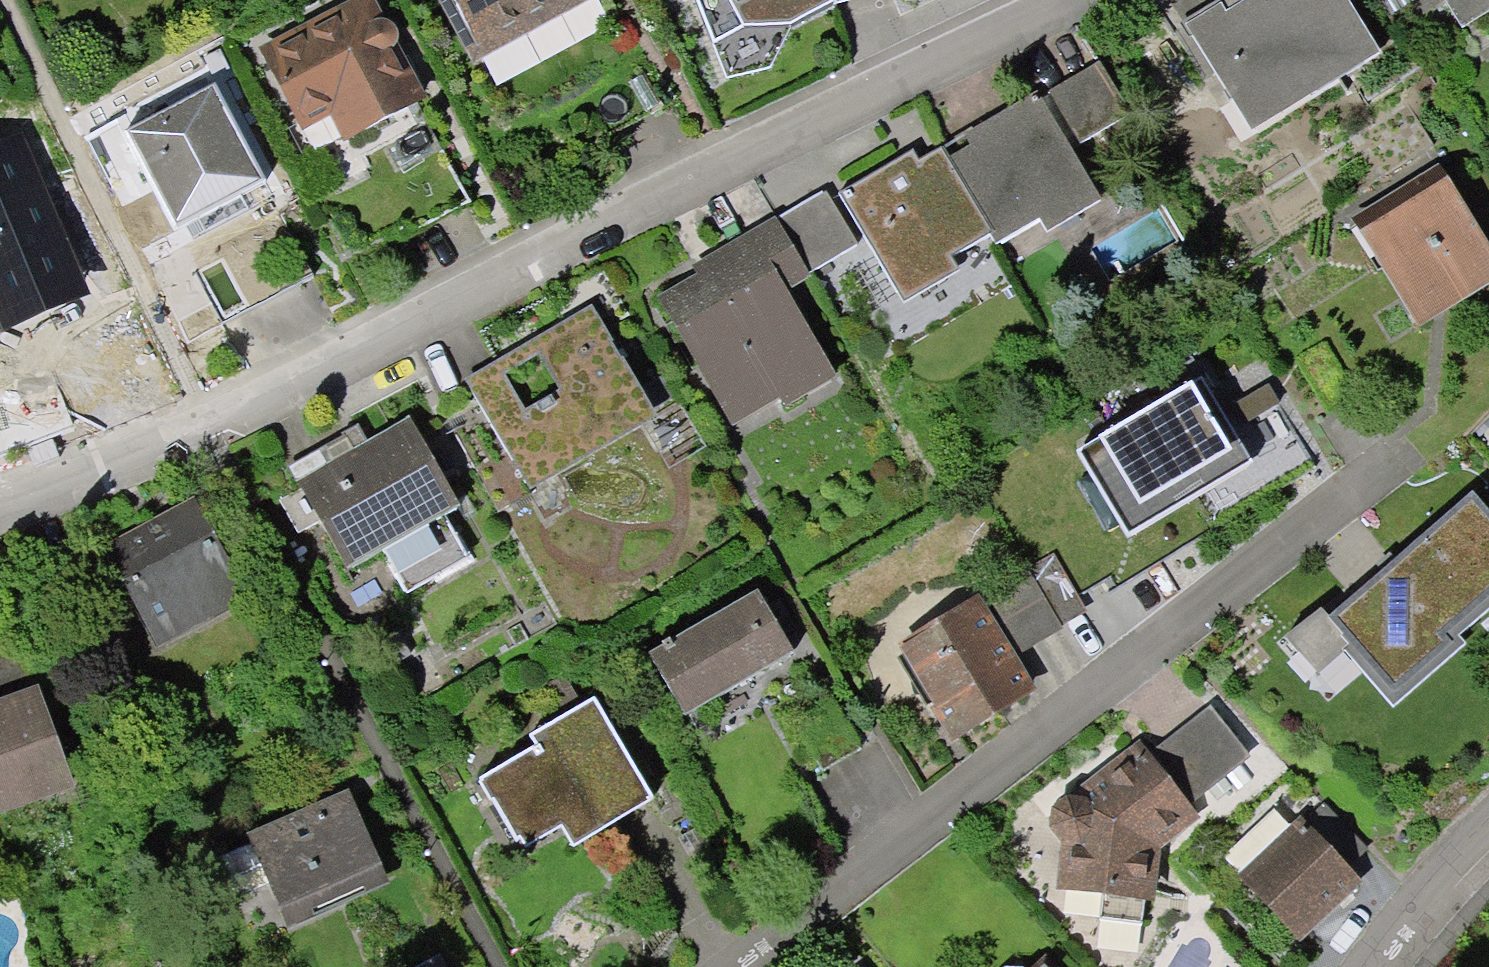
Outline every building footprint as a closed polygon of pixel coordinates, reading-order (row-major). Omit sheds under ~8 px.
[(493,54),(526,36),(521,26),(570,0),(454,0),(480,49),(488,44),(493,54)] [(716,42),(745,25),(792,26),(836,4),(836,0),(697,0),(716,42)] [(1179,30),(1245,138),(1374,59),(1338,0),(1249,0),(1222,17),(1216,8),(1179,30)] [(1457,34),(1488,14),(1488,0),(1436,0),(1457,34)] [(397,37),(391,26),(376,25),(365,4),(265,58),(301,124),(335,106),(352,138),(418,103),(409,86),(390,50),(397,37)] [(1044,96),(1075,149),(1125,120),(1094,67),(1044,96)] [(213,87),(124,135),(176,232),(265,185),(213,87)] [(993,248),(1088,192),(1032,97),(973,132),(980,143),(944,165),(988,239),(993,248)] [(835,199),(892,295),(988,239),(944,165),(937,153),(913,167),(907,157),(835,199)] [(0,172),(0,270),(66,249),(37,161),(0,172)] [(1488,283),(1488,266),(1434,176),(1343,232),(1370,276),(1376,272),(1412,330),(1488,283)] [(822,196),(772,226),(804,279),(853,250),(822,196)] [(776,296),(804,279),(772,226),(716,259),(723,270),(661,307),(728,421),(775,393),(784,409),(827,383),(776,296)] [(464,393),(521,489),(648,414),(592,318),(543,346),(570,393),(524,420),(497,373),(464,393)] [(1243,476),(1295,444),(1262,389),(1212,420),(1197,396),(1190,385),(1134,420),(1140,431),(1092,461),(1132,525),(1183,494),(1176,483),(1228,451),(1243,476)] [(284,473),(343,575),(458,510),(406,420),(333,462),(326,449),(284,473)] [(1345,651),(1390,702),(1449,650),(1442,642),(1488,600),(1488,521),(1467,496),(1322,623),(1315,614),(1280,644),(1312,680),(1345,651)] [(194,506),(126,541),(132,553),(126,556),(168,635),(232,602),(223,585),(233,581),(194,506)] [(1024,576),(1052,625),(1077,610),(1046,558),(1021,572),(1024,576)] [(983,600),(1014,653),(1054,629),(1052,625),(1024,576),(983,600)] [(646,661),(679,718),(786,656),(752,598),(646,661)] [(952,739),(1021,696),(967,609),(898,652),(952,739)] [(0,702),(0,801),(69,777),(38,688),(0,702)] [(649,805),(589,704),(525,741),(531,751),(474,785),(510,847),(551,823),(568,852),(649,805)] [(1243,763),(1205,714),(1141,764),(1179,813),(1243,763)] [(1147,849),(1184,820),(1179,813),(1141,764),(1134,756),(1069,807),(1062,806),(1050,817),(1048,834),(1058,845),(1066,846),(1061,890),(1142,899),(1147,849)] [(344,804),(213,862),(231,902),(268,886),(283,921),(377,879),(344,804)] [(1362,853),(1321,809),(1273,854),(1251,831),(1218,861),(1291,940),(1351,885),(1341,873),(1362,853)]
